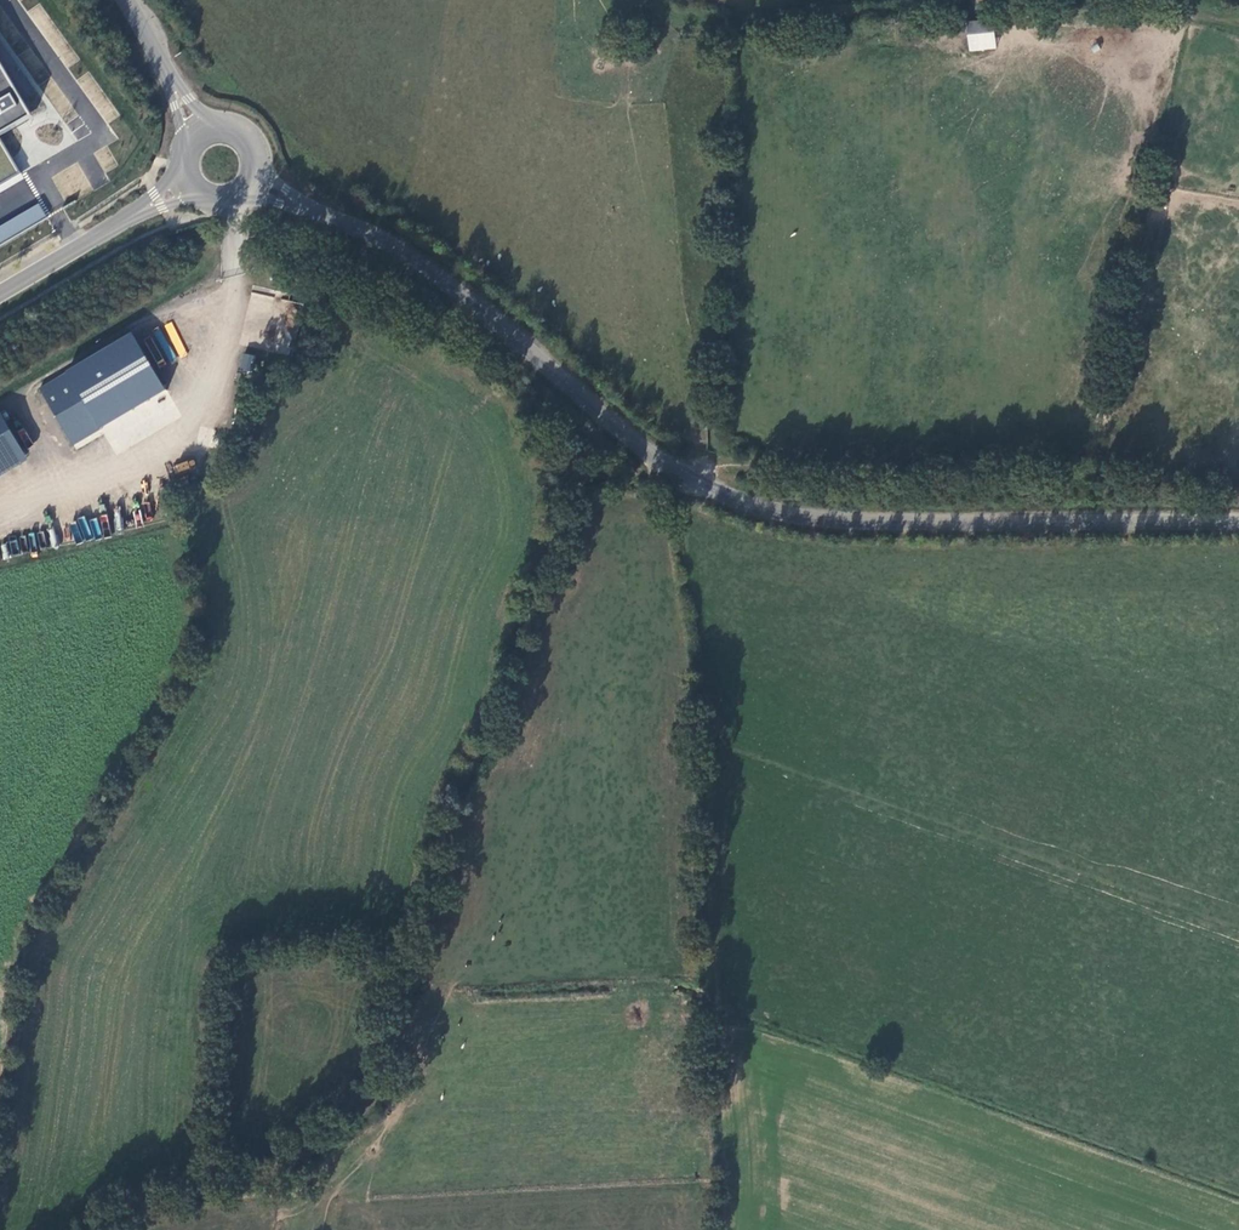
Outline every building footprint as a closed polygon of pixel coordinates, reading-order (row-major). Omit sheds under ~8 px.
[(967,50),(994,50),(995,20),(967,20),(967,50)] [(29,115),(0,65),(0,133),(29,115)] [(19,173),(0,142),(0,185),(19,173)] [(46,219),(40,205),(0,224),(0,241),(46,219)] [(39,386),(73,443),(166,388),(133,331),(39,386)] [(251,372),(254,355),(242,353),(238,369),(251,372)] [(25,450),(0,409),(0,465),(25,450)]
